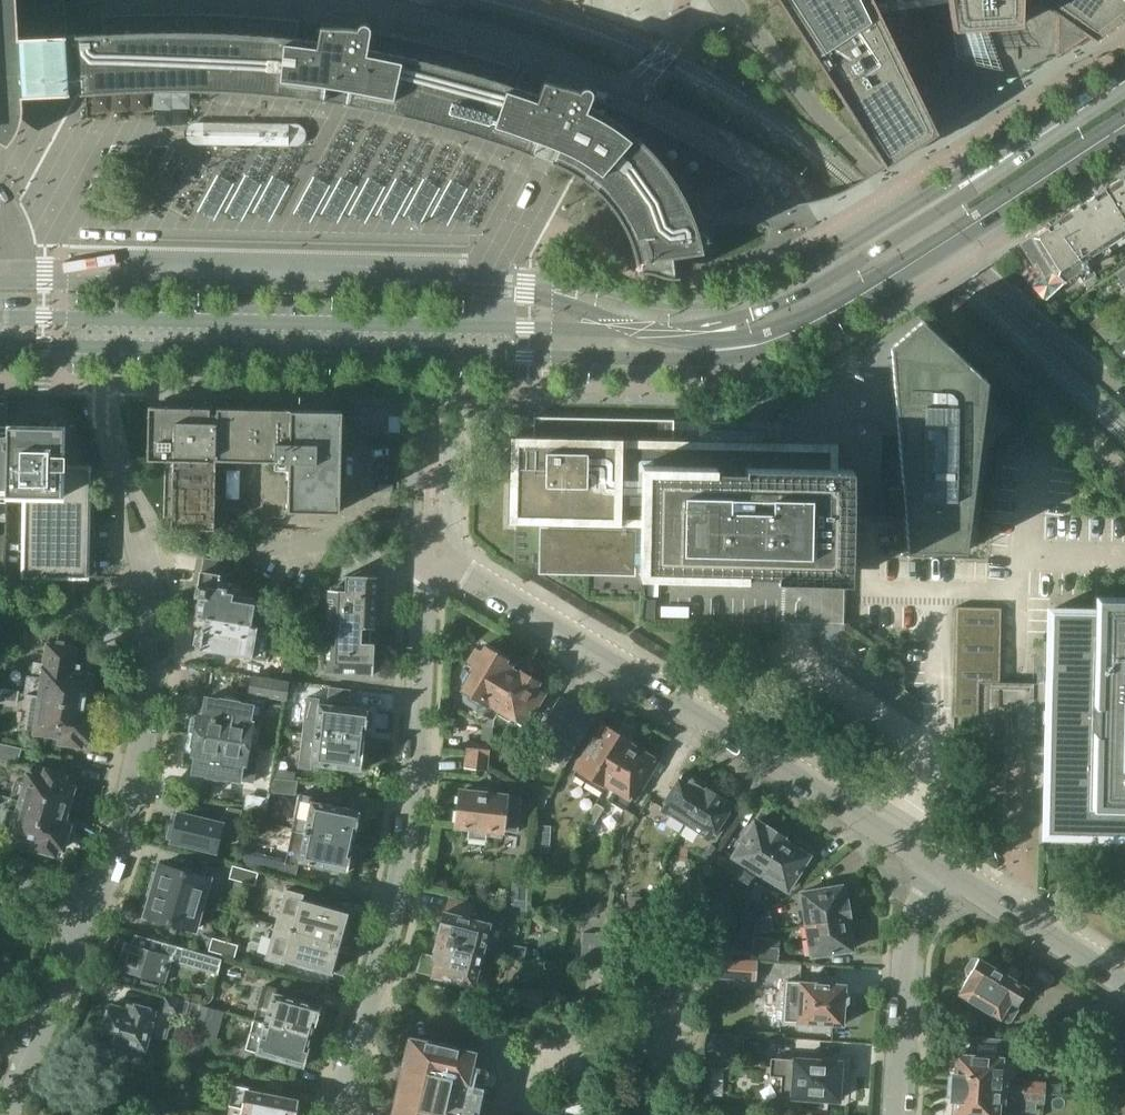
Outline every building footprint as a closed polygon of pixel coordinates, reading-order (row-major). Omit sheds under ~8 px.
[(70,80),(67,36),(66,0),(0,0),(0,142),(1,142),(4,144),(8,146),(11,143),(14,139),(16,136),(18,132),(20,127),(21,123),(22,119),(23,114),(23,110),(23,105),(23,98),(55,96),(71,95),(71,93),(71,92),(70,80)] [(884,165),(936,131),(1124,10),(1124,0),(778,0),(884,165)] [(126,14),(120,14),(102,15),(102,16),(102,33),(67,36),(70,80),(82,79),(83,92),(83,93),(83,94),(84,94),(94,94),(98,93),(117,92),(122,92),(141,91),(146,91),(165,91),(170,91),(189,91),(194,91),(213,91),(218,91),(237,92),(242,93),(261,94),(266,94),(285,96),(290,97),(309,99),(313,100),(327,102),(327,99),(324,99),(325,98),(326,86),(328,76),(331,77),(334,78),(333,79),(333,80),(332,81),(332,83),(333,84),(333,85),(334,86),(336,87),(337,87),(338,87),(340,87),(341,86),(342,86),(343,84),(343,83),(343,82),(343,80),(343,79),(347,80),(350,80),(349,90),(347,101),(346,102),(344,102),(344,105),(356,107),(361,108),(380,111),(384,112),(403,116),(408,117),(426,122),(431,123),(450,128),(454,130),(473,135),(477,136),(495,142),(500,144),(518,150),(523,152),(531,155),(532,155),(534,156),(535,156),(536,154),(533,153),(537,142),(538,142),(542,133),(544,133),(548,135),(547,136),(546,137),(545,138),(545,140),(545,141),(545,142),(546,143),(547,145),(548,145),(549,146),(550,146),(552,146),(553,145),(554,145),(555,144),(556,143),(556,141),(556,140),(556,139),(562,141),(559,150),(555,161),(552,160),(551,162),(551,163),(554,164),(563,168),(567,170),(572,173),(576,175),(580,178),(583,180),(587,183),(592,187),(597,191),(601,196),(605,199),(611,207),(616,215),(619,219),(622,224),(625,230),(628,235),(630,240),(632,246),(634,252),(635,258),(637,263),(637,264),(639,272),(644,272),(649,271),(655,272),(665,275),(667,276),(675,277),(680,278),(680,276),(675,276),(675,271),(673,257),(702,253),(703,252),(702,249),(704,248),(705,247),(706,246),(707,245),(708,244),(709,242),(709,241),(709,239),(709,238),(708,236),(707,235),(706,233),(705,232),(704,232),(702,231),(701,231),(699,231),(697,231),(697,228),(698,228),(690,209),(688,203),(686,198),(701,192),(733,180),(732,178),(738,170),(731,166),(714,156),(710,154),(693,144),(689,142),(672,133),(667,131),(650,122),(645,120),(628,112),(623,110),(607,103),(605,102),(580,91),(575,90),(570,88),(566,87),(561,86),(555,85),(550,83),(544,81),(539,94),(509,83),(515,67),(487,58),(463,51),(440,45),(416,40),(392,35),(392,40),(371,36),(371,32),(373,33),(373,31),(358,28),(349,27),(330,27),(321,26),(318,40),(308,39),(297,38),(299,22),(301,22),(301,20),(272,17),(252,15),(199,13),(174,13),(150,13),(126,14)] [(289,124),(206,123),(204,122),(204,133),(203,144),(288,146),(289,124)] [(296,124),(289,124),(288,146),(295,146),(297,146),(299,145),(301,144),(303,143),(304,142),(305,140),(306,138),(306,136),(306,134),(306,132),(305,130),(304,129),(303,127),(301,126),(300,125),(298,124),(296,124)] [(1124,222),(1124,178),(1123,178),(1105,189),(1124,222)] [(1124,234),(1124,222),(1105,189),(1082,203),(1108,245),(1124,234)] [(1086,259),(1108,245),(1082,203),(1059,218),(1086,259)] [(1098,279),(1086,259),(1059,218),(1031,236),(1020,243),(1032,263),(1034,262),(1041,274),(1050,269),(1062,282),(1077,273),(1086,287),(1098,279)] [(1100,315),(1091,322),(1096,329),(1106,323),(1100,315)] [(852,484),(851,513),(905,514),(908,550),(966,551),(987,380),(941,336),(923,319),(891,346),(893,378),(902,485),(852,484)] [(1119,336),(1108,323),(1098,331),(1112,344),(1119,336)] [(148,460),(173,460),(172,529),(215,530),(216,461),(217,461),(217,413),(217,408),(167,407),(167,406),(166,406),(166,407),(149,407),(149,416),(148,415),(148,417),(149,417),(148,449),(147,449),(147,451),(148,451),(148,460)] [(403,421),(403,408),(392,407),(392,421),(403,421)] [(217,408),(217,413),(217,461),(289,462),(288,511),(340,512),(342,411),(217,408)] [(498,442),(497,502),(510,503),(510,523),(515,523),(545,524),(549,524),(548,527),(545,527),(544,568),(634,570),(634,566),(640,566),(640,570),(640,575),(747,577),(747,574),(777,574),(777,578),(787,578),(845,579),(850,579),(851,513),(852,484),(852,468),(837,468),(838,443),(763,442),(764,430),(739,429),(739,428),(739,426),(738,425),(737,424),(735,423),(734,422),(732,422),(731,422),(729,422),(728,423),(726,423),(725,425),(724,426),(724,427),(723,429),(699,428),(699,441),(673,440),(674,420),(534,417),(533,438),(516,437),(511,437),(511,443),(498,442)] [(8,425),(8,431),(6,495),(26,496),(24,576),(88,577),(88,576),(119,577),(119,575),(88,575),(90,467),(64,466),(64,426),(8,425)] [(198,616),(206,618),(206,617),(262,627),(262,624),(265,605),(255,603),(256,597),(255,597),(255,592),(252,591),(252,589),(233,586),(234,576),(216,573),(217,560),(204,558),(203,571),(201,571),(199,584),(197,584),(196,594),(201,595),(198,616)] [(324,672),(373,675),(375,642),(379,642),(380,631),(376,626),(378,576),(346,575),(345,591),(334,590),(329,595),(328,615),(327,615),(326,630),(320,635),(326,640),(324,672)] [(10,598),(0,597),(0,614),(9,615),(10,598)] [(655,620),(656,600),(644,600),(644,620),(655,620)] [(1048,735),(1045,834),(1124,836),(1124,601),(1098,600),(1098,610),(1051,609),(1049,684),(1048,703),(1050,703),(1050,709),(1043,709),(1042,722),(1050,723),(1050,728),(1048,728),(1048,735)] [(954,681),(953,717),(978,717),(979,683),(1000,683),(1000,666),(1001,607),(955,607),(954,663),(954,681)] [(206,617),(206,618),(205,626),(197,629),(195,642),(205,648),(264,657),(269,625),(262,624),(262,627),(206,617)] [(885,647),(892,638),(878,628),(871,637),(871,638),(885,648),(885,647)] [(28,675),(25,693),(26,694),(86,702),(86,699),(90,700),(92,684),(89,684),(91,666),(72,664),(76,641),(50,637),(46,665),(35,664),(33,676),(28,675)] [(474,670),(464,687),(466,688),(489,702),(500,709),(520,674),(510,668),(511,666),(512,664),(510,664),(505,660),(485,648),(483,650),(476,650),(475,649),(469,660),(470,660),(474,667),(472,669),(474,670)] [(520,674),(500,709),(525,724),(544,693),(534,688),(537,683),(535,682),(534,679),(535,678),(526,673),(526,674),(523,674),(520,673),(520,674)] [(192,715),(188,733),(249,743),(258,745),(260,745),(264,726),(261,726),(267,696),(287,700),(290,681),(278,679),(252,675),(247,704),(240,703),(239,702),(221,699),(220,700),(207,697),(204,715),(200,715),(200,716),(192,715)] [(978,717),(978,733),(989,733),(1016,734),(1047,735),(1048,735),(1048,728),(1050,728),(1050,723),(1042,722),(1043,709),(1050,709),(1050,703),(1048,703),(1049,684),(1048,684),(1034,684),(1024,684),(1005,683),(1000,683),(979,683),(978,717)] [(349,702),(351,689),(329,687),(328,699),(349,702)] [(3,689),(1,702),(15,704),(17,692),(3,689)] [(26,694),(24,710),(30,711),(28,727),(37,729),(37,731),(62,735),(61,742),(81,745),(82,738),(88,739),(89,735),(92,735),(95,733),(96,722),(94,720),(91,719),(91,715),(84,714),(86,702),(26,694)] [(307,695),(303,732),(364,740),(366,729),(367,729),(371,726),(372,714),(369,710),(368,710),(368,707),(319,701),(320,697),(307,695)] [(558,697),(544,720),(552,725),(537,748),(563,765),(592,718),(558,697)] [(630,745),(633,741),(604,723),(574,774),(603,792),(608,784),(606,783),(630,745)] [(364,740),(303,732),(298,767),(312,768),(312,763),(360,769),(361,768),(363,768),(366,766),(367,754),(364,750),(363,750),(364,740)] [(188,733),(185,751),(194,753),(193,755),(196,755),(193,772),(208,774),(208,775),(225,778),(225,777),(253,782),(260,745),(258,745),(249,743),(188,733)] [(468,740),(466,753),(489,757),(491,743),(468,740)] [(22,748),(0,743),(0,759),(18,764),(22,748)] [(606,783),(608,784),(616,789),(609,800),(625,809),(655,761),(630,745),(606,783)] [(466,753),(464,767),(488,770),(489,757),(466,753)] [(12,798),(66,813),(75,779),(32,767),(28,783),(17,780),(12,798)] [(277,769),(275,777),(297,780),(298,771),(288,771),(289,770),(277,769)] [(686,824),(710,788),(682,771),(660,808),(686,824)] [(274,777),(272,792),(296,795),(299,780),(297,780),(275,777),(274,777)] [(539,785),(538,794),(547,795),(552,796),(556,786),(539,785)] [(732,802),(710,788),(686,824),(710,839),(732,802)] [(502,836),(502,829),(517,831),(521,798),(506,796),(506,795),(461,790),(457,826),(469,828),(468,838),(486,840),(487,835),(502,836)] [(299,793),(292,828),(353,840),(360,810),(312,800),(313,796),(299,793)] [(538,794),(537,809),(541,809),(546,802),(547,795),(538,794)] [(62,824),(66,813),(12,798),(4,827),(10,829),(9,831),(39,840),(37,847),(54,852),(57,845),(63,847),(69,826),(62,824)] [(269,799),(262,798),(260,811),(267,812),(269,799)] [(596,802),(587,816),(595,821),(604,807),(596,802)] [(228,808),(227,818),(240,820),(242,810),(228,808)] [(173,838),(172,841),(216,851),(222,823),(179,813),(176,824),(171,823),(168,837),(173,838)] [(759,873),(781,837),(784,839),(786,835),(769,825),(767,827),(756,819),(733,857),(759,873)] [(538,825),(536,851),(549,852),(551,826),(538,825)] [(347,872),(353,840),(292,828),(285,862),(281,861),(282,860),(246,852),(243,865),(296,880),(300,862),(347,872)] [(810,855),(784,839),(781,837),(759,873),(788,891),(810,855)] [(710,844),(703,857),(711,861),(718,849),(710,844)] [(153,889),(203,904),(210,878),(160,864),(158,873),(154,872),(150,886),(154,887),(153,889)] [(229,878),(242,882),(246,868),(233,865),(229,878)] [(246,868),(242,882),(255,885),(259,872),(246,868)] [(527,900),(528,883),(512,882),(512,900),(527,900)] [(756,882),(748,897),(756,901),(764,886),(756,882)] [(699,883),(685,905),(696,911),(710,890),(699,883)] [(806,924),(849,917),(849,919),(853,918),(849,898),(846,899),(844,885),(801,892),(806,924)] [(203,904),(153,889),(152,892),(148,891),(144,905),(148,906),(146,915),(195,929),(203,904)] [(286,889),(276,924),(340,942),(348,912),(302,899),(303,894),(286,889)] [(686,902),(666,891),(657,905),(659,907),(657,910),(667,916),(670,913),(677,917),(686,902)] [(629,895),(628,912),(653,913),(654,901),(650,901),(650,897),(629,895)] [(434,940),(484,952),(491,923),(472,918),(475,905),(445,898),(434,940)] [(754,926),(754,933),(773,930),(771,916),(762,918),(754,926)] [(854,949),(849,919),(849,917),(806,924),(811,956),(854,949)] [(331,972),(340,942),(276,924),(266,959),(284,964),(285,959),(331,972)] [(610,932),(596,932),(596,933),(583,932),(581,962),(608,964),(608,960),(609,960),(610,932)] [(219,974),(222,959),(137,935),(134,947),(130,946),(123,970),(165,982),(172,959),(181,961),(180,963),(219,974)] [(750,960),(761,960),(779,961),(780,948),(771,947),(772,937),(753,936),(752,950),(751,950),(750,960)] [(209,950),(222,954),(225,941),(212,937),(209,950)] [(489,973),(479,970),(484,952),(434,940),(430,955),(423,953),(418,972),(470,986),(469,990),(484,994),(489,973)] [(238,944),(225,941),(222,954),(235,958),(238,944)] [(527,947),(515,946),(513,960),(525,962),(527,947)] [(1011,970),(1007,976),(977,957),(970,959),(965,968),(966,974),(968,975),(957,992),(1005,1023),(1009,1022),(1016,1010),(1015,1006),(1026,988),(1015,981),(1019,975),(1011,970)] [(715,977),(755,980),(756,961),(716,958),(715,977)] [(849,994),(844,989),(845,984),(789,981),(787,1021),(842,1024),(843,1006),(848,1002),(849,994)] [(503,986),(501,1004),(541,1007),(542,989),(503,986)] [(254,1020),(313,1035),(321,1005),(274,992),(274,993),(263,990),(254,1020)] [(196,1021),(201,1005),(201,1004),(191,1001),(185,1000),(185,999),(164,993),(160,1009),(156,1008),(156,1010),(130,1003),(128,1009),(112,1005),(102,1043),(104,1044),(102,1052),(119,1056),(120,1049),(144,1055),(149,1033),(167,1038),(173,1016),(196,1021)] [(225,1012),(211,1008),(201,1005),(196,1021),(191,1039),(211,1044),(210,1047),(214,1048),(225,1012)] [(313,1035),(254,1020),(245,1049),(305,1066),(313,1035)] [(481,1032),(450,1025),(446,1043),(408,1035),(402,1064),(391,1114),(478,1114),(484,1087),(469,1084),(481,1032)] [(211,1044),(191,1039),(187,1053),(202,1058),(206,1045),(210,1047),(211,1044)] [(1015,1077),(1016,1060),(957,1055),(956,1075),(953,1075),(952,1086),(1022,1091),(1023,1080),(1023,1078),(1015,1077)] [(771,1057),(770,1076),(782,1077),(781,1095),(839,1099),(839,1097),(844,1097),(845,1081),(840,1081),(841,1062),(771,1057)] [(1117,1082),(1124,1087),(1124,1070),(1117,1082)] [(1022,1091),(1045,1092),(1046,1081),(1023,1080),(1022,1091)] [(299,1101),(250,1091),(250,1086),(232,1083),(227,1106),(231,1107),(230,1114),(296,1114),(299,1101)] [(569,1084),(567,1112),(584,1113),(586,1085),(569,1084)] [(1013,1103),(1021,1103),(1020,1110),(1036,1111),(1036,1103),(1044,1103),(1045,1092),(1022,1091),(952,1086),(951,1099),(954,1100),(953,1114),(1012,1114),(1013,1103)] [(1120,1096),(1108,1087),(1105,1109),(1110,1113),(1121,1097),(1124,1100),(1124,1089),(1120,1096)]
